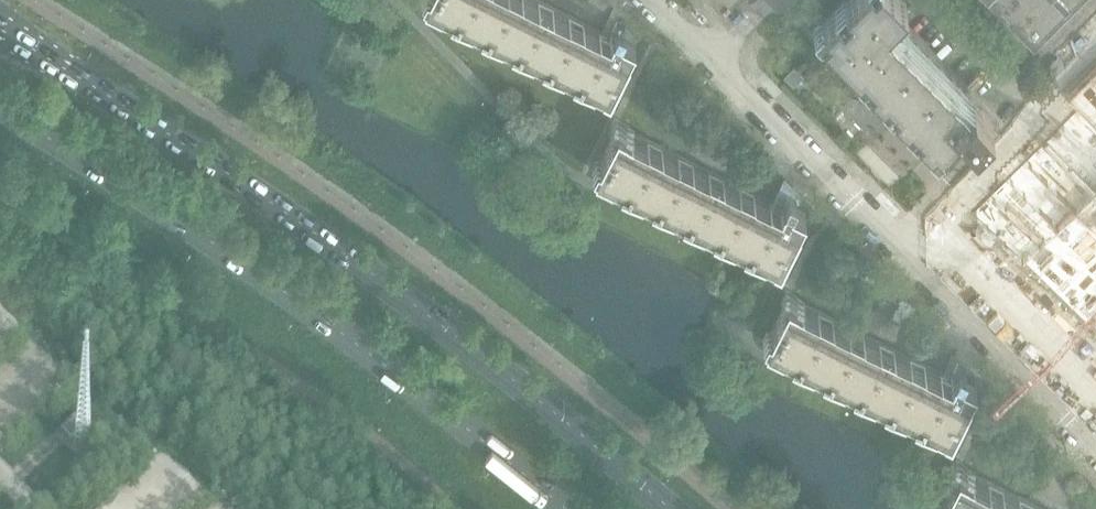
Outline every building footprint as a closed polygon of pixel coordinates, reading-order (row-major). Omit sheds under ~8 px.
[(631,28),(617,22),(613,30),(604,26),(601,32),(537,0),(426,0),(602,89),(609,93),(630,52),(627,51),(632,41),(634,42),(635,41),(634,40),(637,34),(631,28)] [(818,28),(823,33),(848,58),(851,62),(845,68),(847,70),(894,117),(895,117),(896,119),(907,130),(908,128),(919,135),(917,140),(931,154),(939,162),(964,147),(970,144),(981,138),(989,133),(992,131),(1012,151),(1015,148),(1018,145),(1000,126),(992,118),(967,93),(961,87),(906,31),(909,28),(898,17),(906,8),(903,5),(906,2),(904,0),(845,0),(838,8),(837,8),(835,10),(824,21),(818,28)] [(1032,37),(1031,38),(1033,40),(1073,0),(995,0),(1032,37)] [(793,66),(783,76),(793,86),(803,76),(794,67),(793,66)] [(1081,107),(1094,121),(1095,122),(1095,92),(1081,107)] [(609,128),(614,131),(594,170),(773,260),(772,260),(780,264),(800,223),(798,222),(803,212),(805,213),(806,212),(792,205),(797,195),(790,192),(793,186),(784,177),(771,203),(631,132),(634,127),(615,118),(609,128)] [(987,227),(1095,337),(1095,242),(1080,226),(1095,211),(1095,122),(1094,121),(987,227)] [(978,376),(972,370),(959,364),(954,372),(945,368),(942,374),(802,304),(804,299),(785,289),(780,299),(785,302),(765,341),(950,435),(971,395),(968,394),(974,383),(975,384),(976,383),(975,383),(978,376)] [(86,425),(77,416),(61,430),(70,440),(86,425)] [(972,475),(975,469),(956,460),(950,470),(955,473),(937,508),(1041,508),(972,475)]
